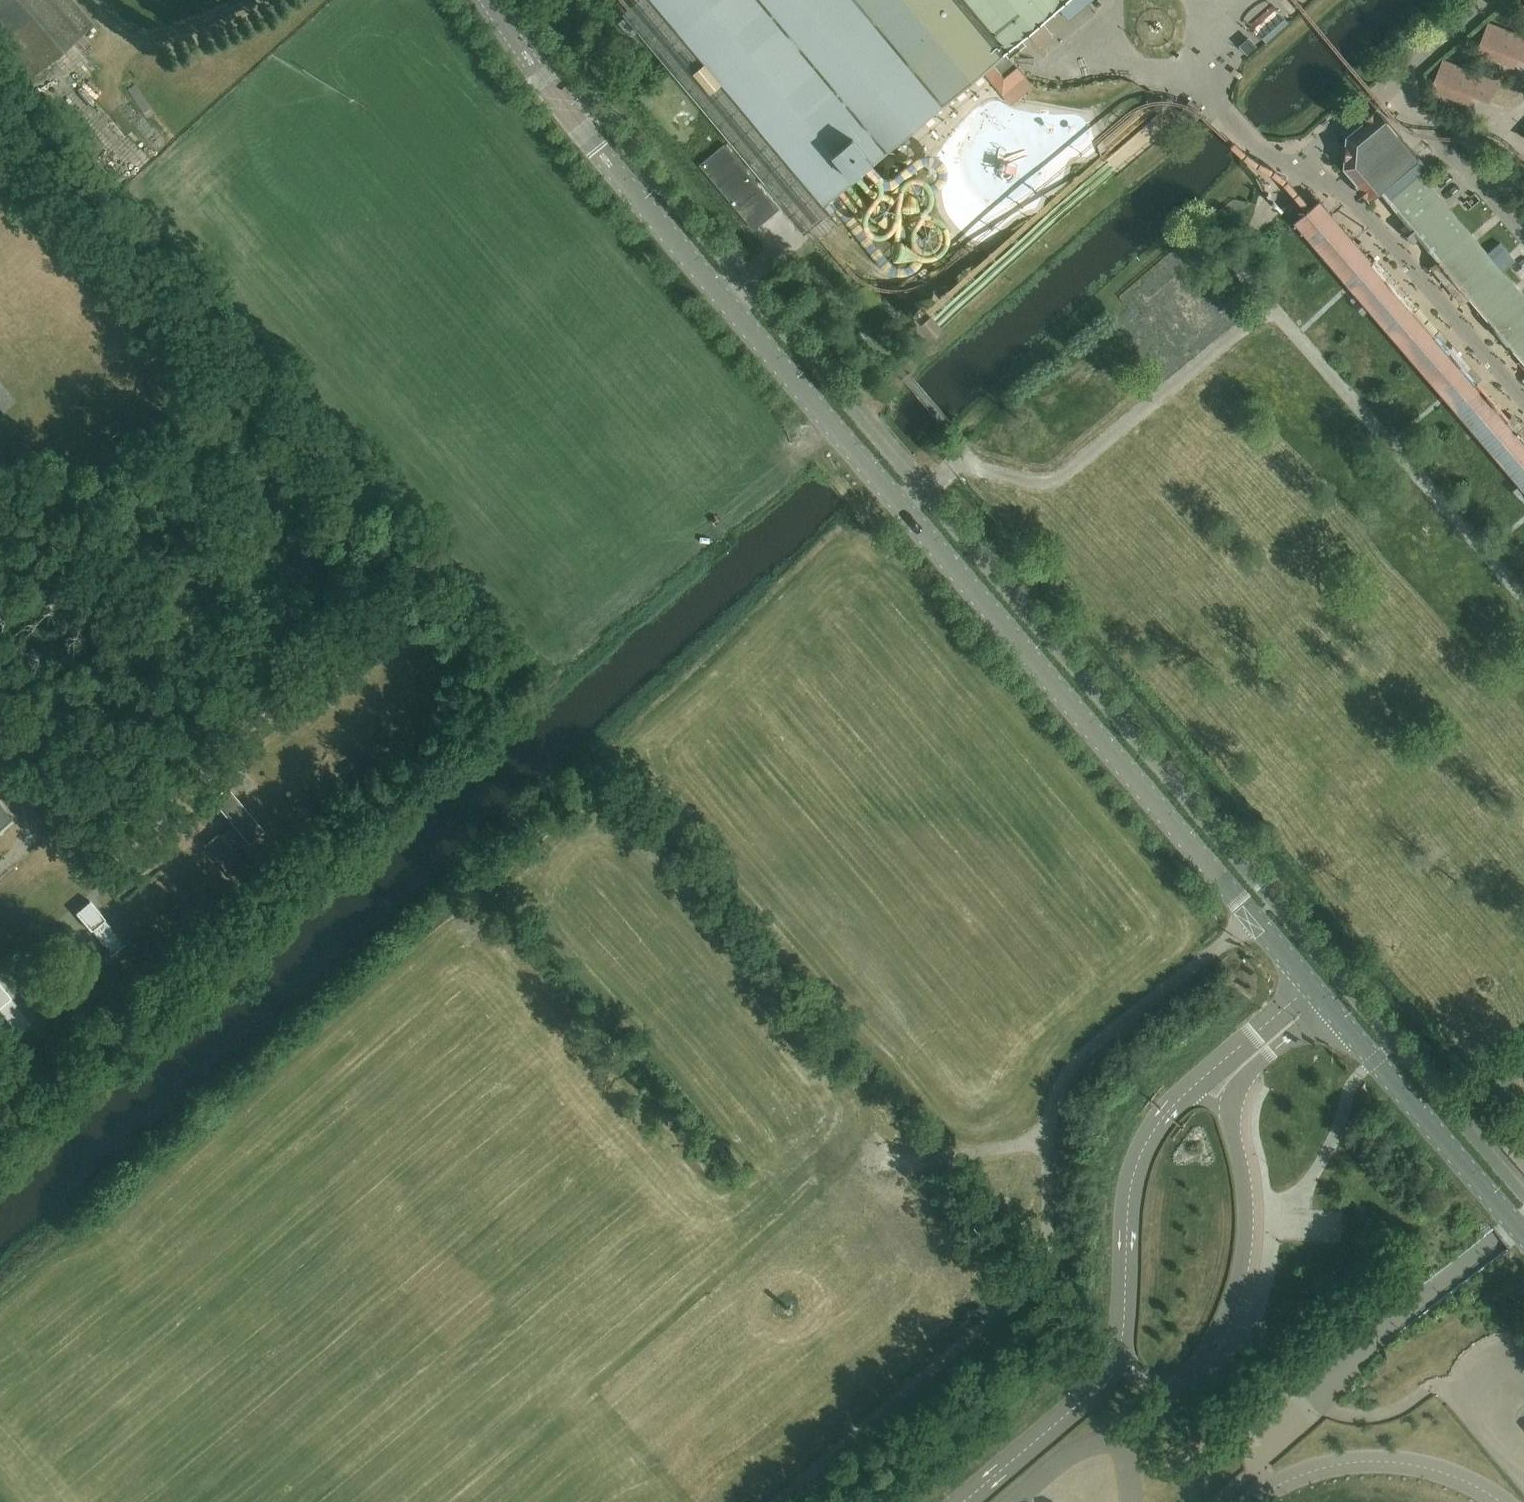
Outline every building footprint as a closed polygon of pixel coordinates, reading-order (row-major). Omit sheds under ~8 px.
[(92,24),(71,0),(0,0),(0,41),(32,77),(92,24)] [(636,15),(648,11),(644,0),(631,0),(636,15)] [(825,204),(832,198),(840,191),(847,185),(863,172),(873,164),(876,162),(985,70),(1012,104),(1036,84),(1027,74),(1013,56),(1028,44),(1023,38),(1062,6),(1071,16),(1091,0),(654,0),(825,204)] [(1277,1),(1261,14),(1273,28),(1289,15),(1277,1)] [(1489,25),(1482,42),(1523,59),(1523,39),(1489,25)] [(1488,100),(1495,82),(1443,62),(1436,79),(1488,100)] [(12,106),(2,94),(0,95),(0,116),(12,106)] [(1181,114),(1190,131),(1207,123),(1199,105),(1181,114)] [(1346,160),(1351,161),(1350,166),(1363,180),(1357,185),(1370,199),(1380,191),(1407,223),(1401,227),(1404,231),(1402,233),(1409,240),(1411,238),(1414,242),(1419,237),(1423,242),(1429,249),(1439,260),(1470,296),(1523,360),(1523,296),(1450,209),(1442,200),(1419,173),(1395,192),(1388,184),(1418,158),(1377,109),(1362,122),(1367,127),(1352,139),(1352,145),(1347,144),(1346,160)] [(724,143),(699,164),(755,230),(780,209),(724,143)] [(1284,208),(1296,221),(1523,488),(1523,437),(1508,418),(1507,419),(1498,408),(1498,407),(1498,406),(1497,407),(1487,395),(1488,395),(1487,394),(1477,383),(1478,383),(1477,382),(1476,382),(1466,371),(1467,370),(1466,369),(1466,370),(1456,359),(1457,358),(1456,357),(1455,358),(1446,347),(1446,346),(1446,345),(1445,346),(1435,334),(1436,333),(1435,332),(1435,333),(1425,322),(1426,322),(1425,321),(1420,316),(1415,310),(1416,310),(1415,309),(1373,261),(1374,260),(1373,260),(1372,260),(1362,249),(1363,249),(1363,248),(1362,249),(1352,237),(1353,236),(1352,236),(1351,236),(1342,225),(1342,224),(1341,224),(1331,213),(1332,212),(1331,211),(1331,212),(1321,201),(1322,200),(1321,199),(1320,200),(1311,208),(1308,210),(1306,213),(1305,213),(1303,213),(1291,207),(1288,206),(1284,208)] [(920,317),(933,331),(942,323),(938,319),(934,314),(929,308),(924,313),(920,317)] [(219,837),(205,849),(237,885),(250,873),(230,850),(244,838),(249,844),(263,832),(226,790),(212,802),(238,831),(224,843),(219,837)] [(10,818),(0,806),(0,826),(10,818)] [(206,897),(181,918),(194,933),(219,913),(206,897)] [(89,901),(75,912),(112,956),(126,945),(89,901)] [(572,925),(565,932),(580,948),(587,941),(572,925)] [(0,984),(0,1012),(19,1034),(32,1023),(0,984)] [(675,1141),(663,1150),(671,1161),(683,1152),(675,1141)]
